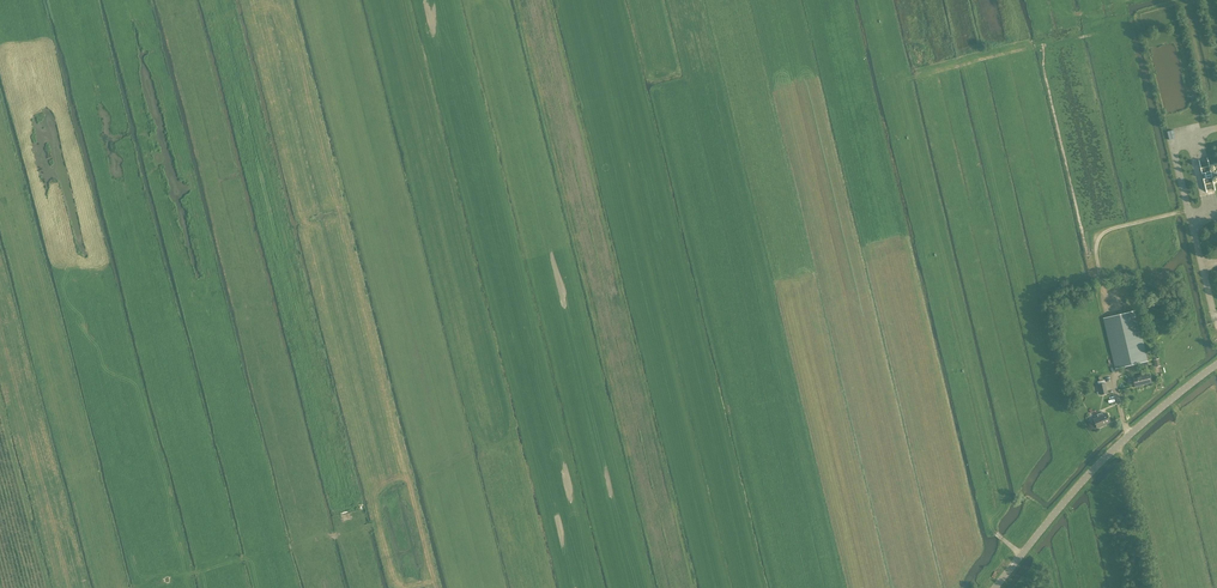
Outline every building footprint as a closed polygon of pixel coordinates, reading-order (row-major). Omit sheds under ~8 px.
[(1198,160),(1202,174),(1210,172),(1212,177),(1203,179),(1207,193),(1207,190),(1214,188),(1215,191),(1216,191),(1214,183),(1216,182),(1216,164),(1209,165),(1207,158),(1207,161),(1200,163),(1199,160),(1198,160)] [(1116,369),(1148,361),(1135,310),(1104,318),(1116,369)] [(1135,386),(1151,382),(1149,373),(1133,377),(1135,386)] [(1105,383),(1098,384),(1101,395),(1108,393),(1105,383)] [(1107,423),(1110,422),(1106,413),(1103,415),(1102,412),(1097,414),(1098,417),(1093,419),(1097,428),(1107,424),(1107,423)]
